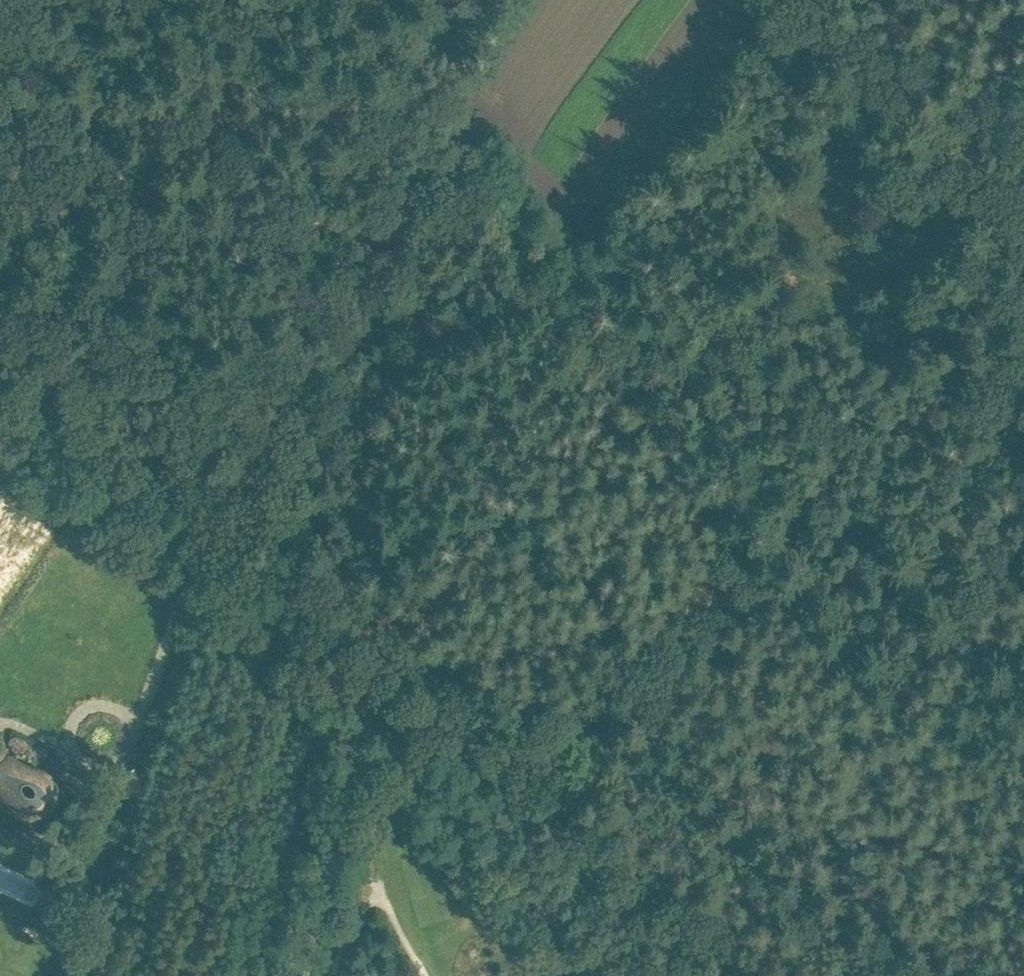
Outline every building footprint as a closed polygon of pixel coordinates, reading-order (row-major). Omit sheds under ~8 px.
[(0,783),(1,784),(2,785),(3,786),(4,788),(5,789),(6,791),(7,793),(10,800),(11,802),(12,805),(14,807),(15,809),(17,811),(18,811),(18,812),(19,812),(20,813),(21,813),(22,814),(23,814),(24,815),(25,815),(26,815),(27,816),(28,816),(29,816),(35,816),(41,814),(46,812),(50,808),(53,803),(54,800),(55,796),(55,793),(55,789),(55,786),(55,785),(54,785),(54,783),(53,781),(52,779),(50,777),(49,775),(48,775),(48,774),(47,773),(46,772),(44,771),(43,770),(41,770),(40,769),(39,769),(38,768),(37,768),(36,768),(28,767),(26,767),(25,767),(24,767),(22,767),(21,766),(18,765),(16,764),(13,762),(11,759),(9,757),(8,757),(8,756),(6,756),(6,755),(6,754),(5,753),(5,752),(3,752),(2,751),(0,750),(0,783)]
